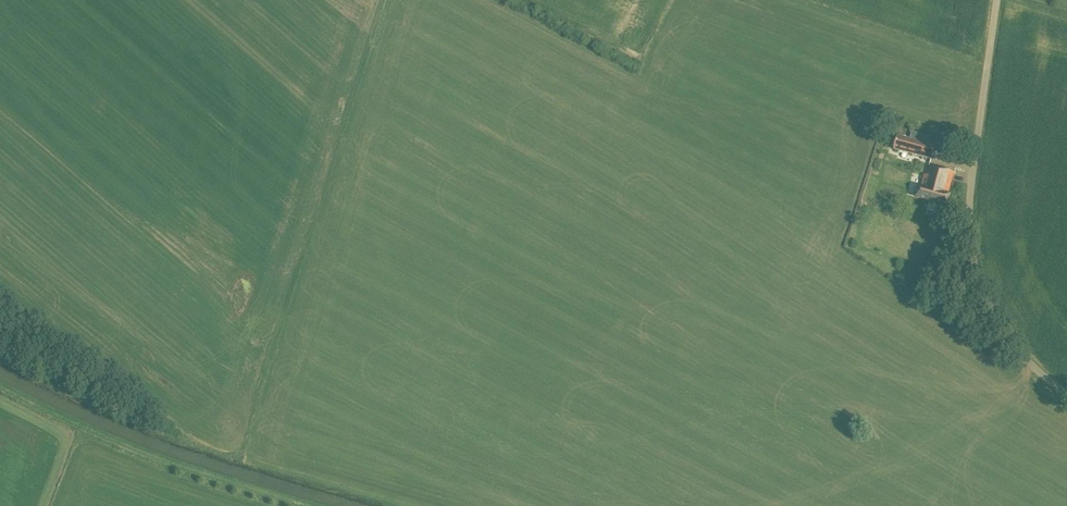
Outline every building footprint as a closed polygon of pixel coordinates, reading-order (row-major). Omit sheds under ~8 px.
[(932,160),(936,145),(898,135),(894,150),(932,160)] [(948,195),(953,173),(928,166),(925,178),(921,177),(919,186),(916,197),(947,205),(949,195),(948,195)]
